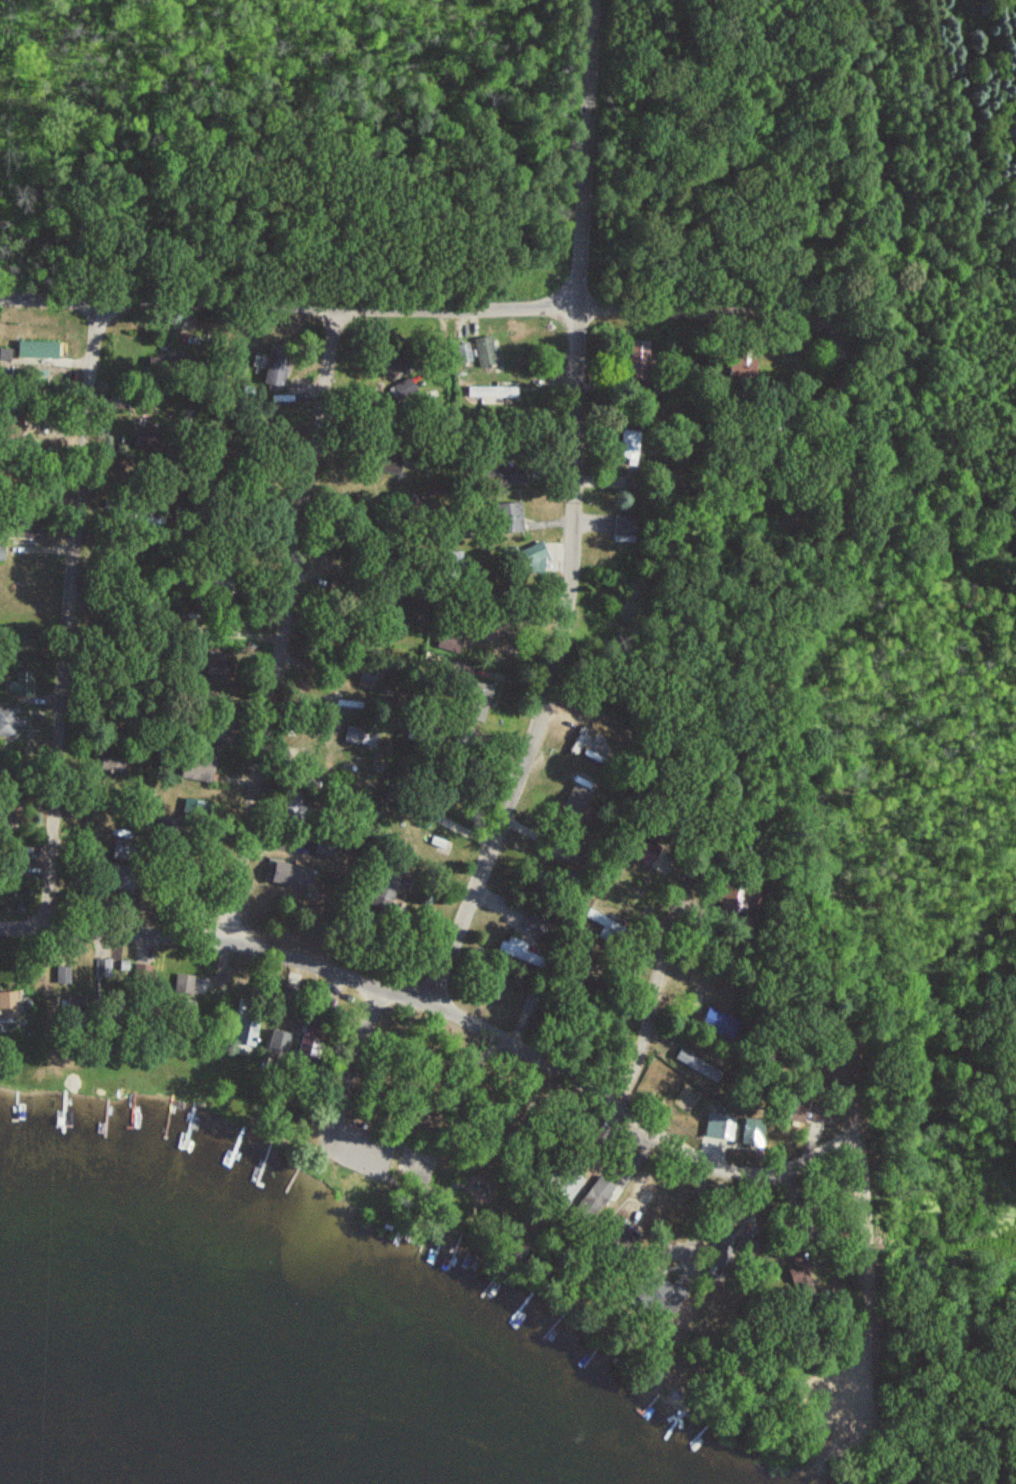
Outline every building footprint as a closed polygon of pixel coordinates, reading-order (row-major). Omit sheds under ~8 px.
[(481,369),(501,363),(493,336),(473,341),(481,369)] [(651,341),(630,341),(630,377),(651,377),(651,341)] [(58,342),(20,342),(20,359),(58,359),(58,342)] [(459,363),(472,362),(470,344),(457,346),(459,363)] [(264,387),(284,387),(284,350),(264,350),(264,387)] [(391,385),(394,398),(413,394),(410,381),(391,385)] [(517,388),(467,388),(467,404),(517,405),(517,388)] [(616,459),(627,461),(626,465),(636,467),(643,433),(622,429),(616,459)] [(400,474),(404,450),(379,446),(375,471),(400,474)] [(496,503),(496,535),(522,535),(522,503),(496,503)] [(637,516),(613,516),(613,543),(637,543),(637,516)] [(222,653),(209,653),(209,673),(222,673),(222,653)] [(15,708),(0,708),(0,742),(15,742),(15,708)] [(229,725),(214,722),(210,741),(225,744),(229,725)] [(211,783),(213,753),(181,751),(179,780),(211,783)] [(283,835),(283,852),(313,854),(314,837),(283,835)] [(307,891),(311,870),(269,862),(265,883),(307,891)] [(404,872),(383,866),(373,900),(394,906),(404,872)] [(642,885),(628,872),(617,884),(631,897),(642,885)] [(757,890),(742,890),(741,902),(756,902),(757,890)] [(547,918),(530,911),(523,929),(541,935),(547,918)] [(530,946),(505,936),(498,954),(523,964),(530,946)] [(95,979),(110,979),(110,959),(95,959),(95,979)] [(193,980),(173,980),(173,995),(193,995),(193,980)] [(184,1012),(174,1014),(176,1025),(187,1023),(184,1012)] [(251,1023),(235,1024),(236,1047),(253,1046),(251,1023)] [(286,1059),(291,1034),(271,1031),(266,1055),(286,1059)] [(672,1060),(714,1083),(720,1072),(678,1049),(672,1060)] [(805,1100),(785,1100),(785,1122),(805,1122),(805,1100)] [(732,1140),(734,1116),(706,1114),(704,1138),(732,1140)] [(763,1147),(763,1118),(741,1118),(741,1147),(763,1147)] [(594,1217),(616,1188),(599,1175),(577,1204),(594,1217)] [(731,1235),(720,1233),(717,1262),(728,1263),(731,1235)]
